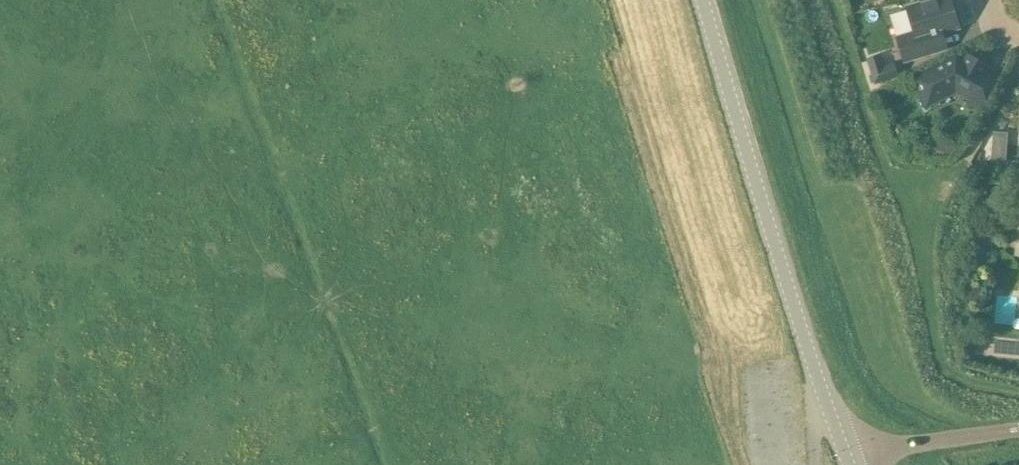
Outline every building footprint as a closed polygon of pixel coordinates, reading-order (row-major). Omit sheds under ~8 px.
[(947,48),(942,33),(959,27),(951,0),(933,0),(907,8),(915,33),(898,38),(905,61),(947,48)] [(871,77),(873,85),(898,76),(893,62),(882,66),(878,55),(864,60),(871,77)] [(986,66),(969,56),(965,63),(956,58),(915,79),(924,96),(917,100),(924,114),(942,104),(939,98),(950,92),(948,88),(956,84),(974,94),(969,103),(979,109),(995,80),(983,73),(986,66)] [(1006,132),(992,132),(991,159),(1005,160),(1006,132)] [(957,143),(942,144),(942,159),(957,158),(957,143)] [(978,186),(978,199),(988,199),(988,186),(978,186)]
